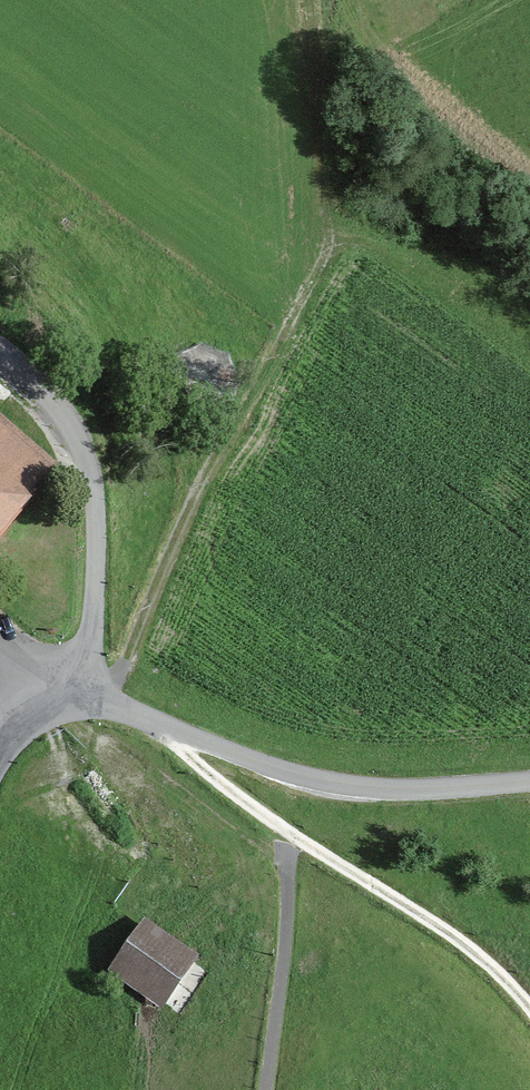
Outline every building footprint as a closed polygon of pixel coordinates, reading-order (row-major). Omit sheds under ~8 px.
[(67,475),(0,416),(0,550),(67,475)] [(194,972),(148,935),(115,975),(161,1013),(194,972)]
